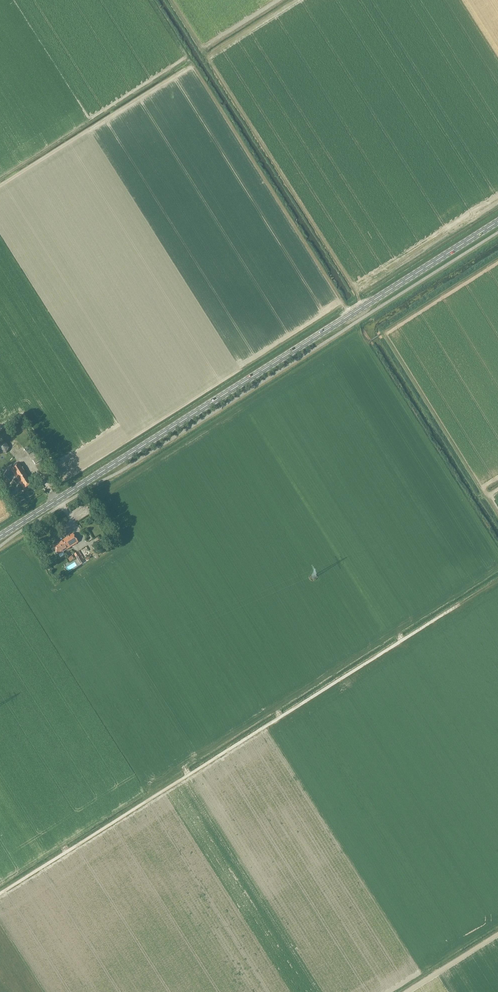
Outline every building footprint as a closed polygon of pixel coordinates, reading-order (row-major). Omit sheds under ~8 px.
[(9,448),(6,442),(0,443),(0,453),(6,453),(9,448)] [(33,460),(35,465),(42,461),(39,456),(33,460)] [(24,489),(32,484),(20,464),(11,469),(24,489)] [(0,482),(0,483),(2,486),(9,481),(7,478),(0,482)] [(58,555),(78,542),(73,534),(53,546),(58,555)] [(101,551),(105,548),(101,541),(92,546),(96,552),(100,549),(101,551)] [(78,561),(82,559),(78,552),(74,554),(78,561)]
